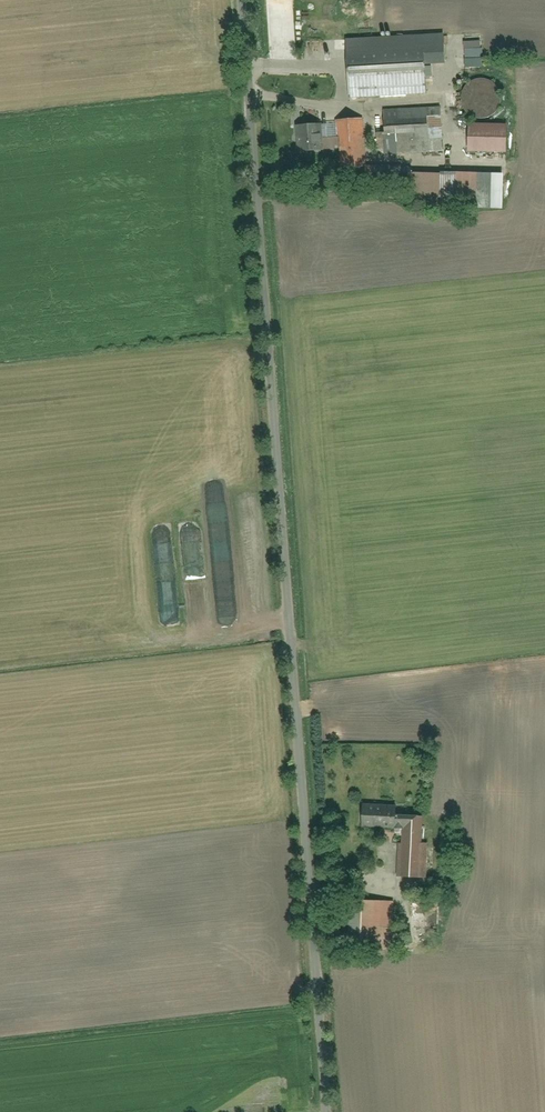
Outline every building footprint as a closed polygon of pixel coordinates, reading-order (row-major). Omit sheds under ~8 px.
[(349,53),(351,95),(428,91),(425,49),(349,53)] [(462,98),(465,109),(475,118),(487,120),(497,115),(503,106),(504,93),(497,83),(488,78),(476,79),(467,86),(462,98)] [(385,108),(386,150),(445,149),(444,107),(385,108)] [(338,120),(340,169),(367,168),(364,118),(338,120)] [(294,124),(295,154),(324,152),(323,123),(294,124)] [(409,172),(408,208),(490,209),(491,173),(409,172)] [(365,804),(364,829),(401,832),(398,875),(427,877),(430,826),(419,825),(420,807),(365,804)] [(347,901),(346,952),(400,953),(400,902),(347,901)]
